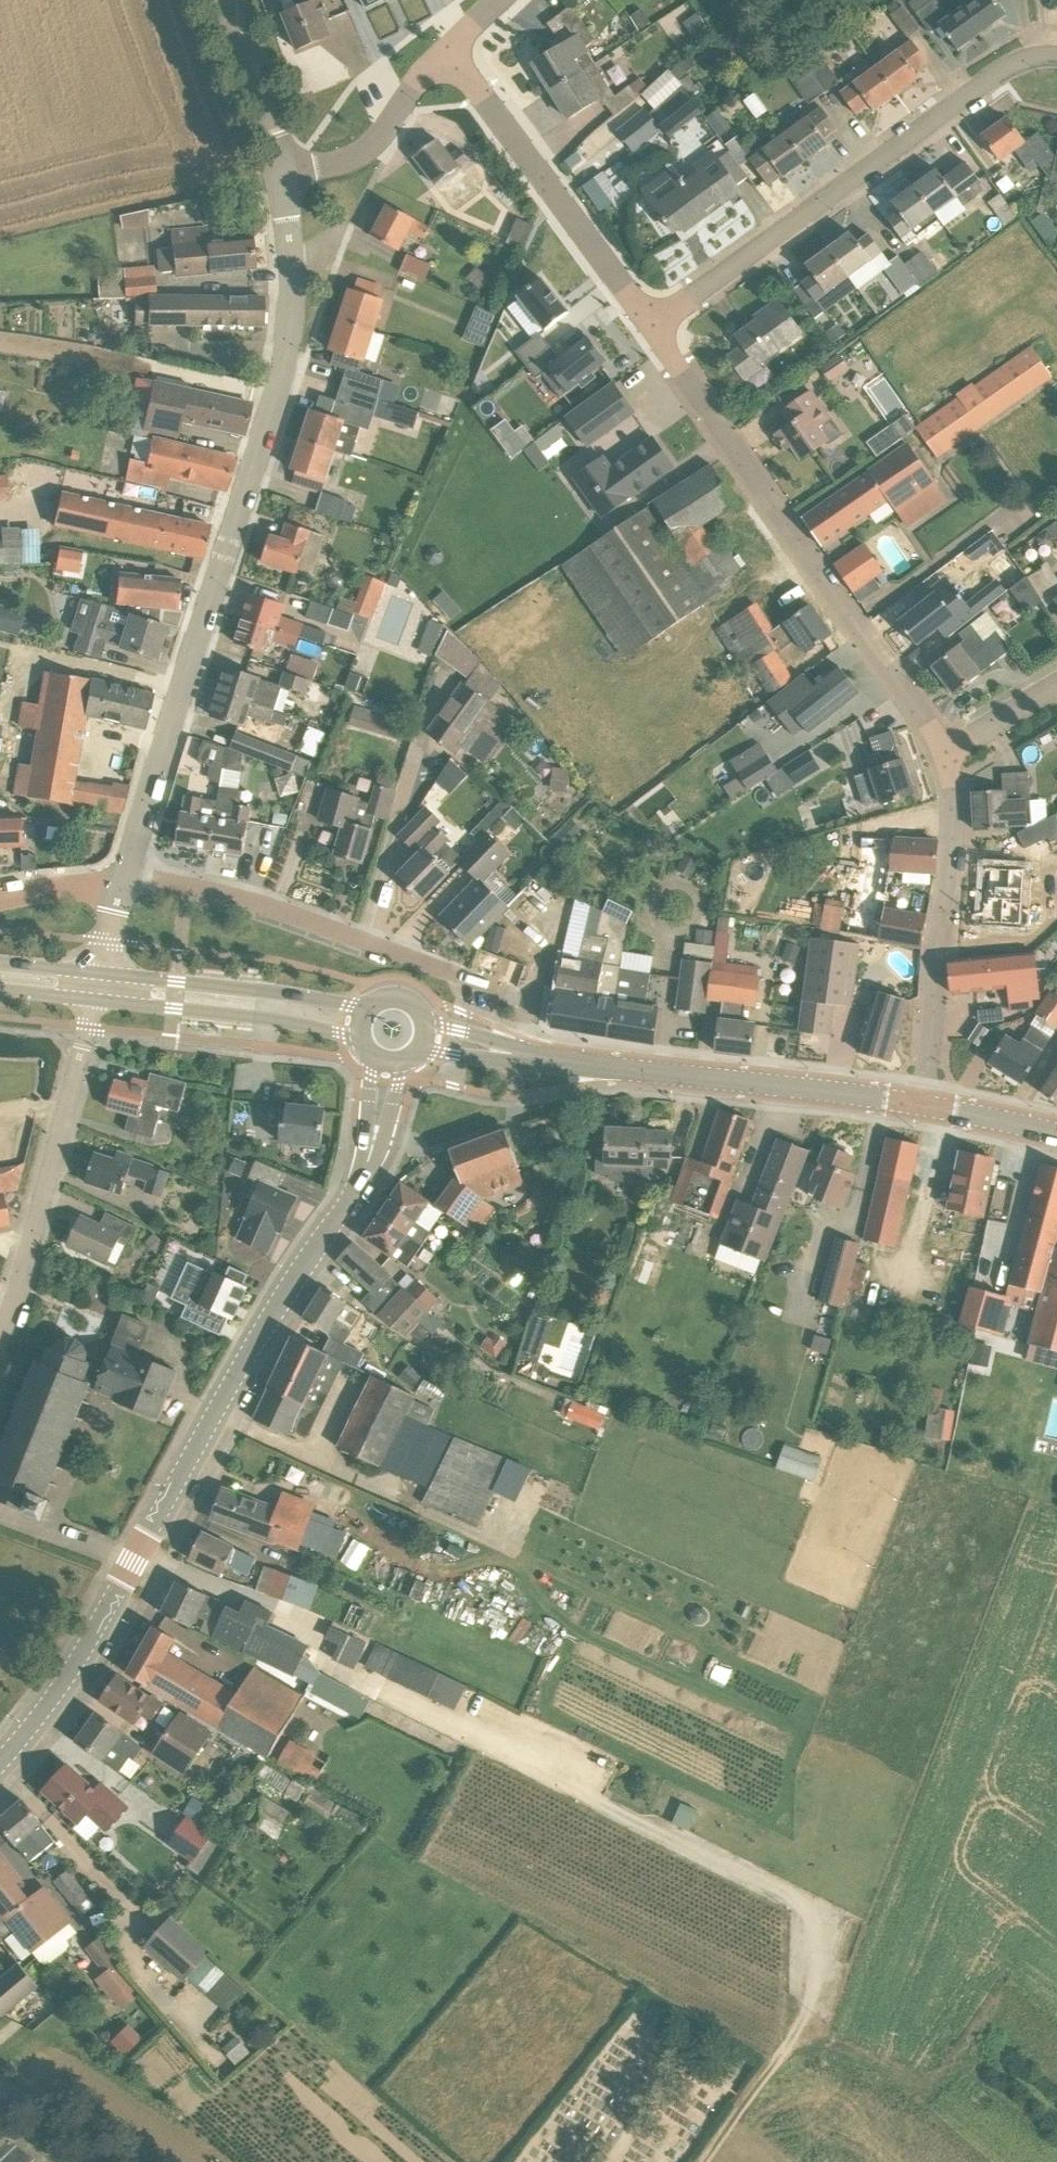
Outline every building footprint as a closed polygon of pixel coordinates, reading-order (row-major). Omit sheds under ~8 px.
[(329,13),(323,0),(302,0),(304,7),(284,15),(298,49),(331,36),(324,20),(330,17),(329,13)] [(385,0),(363,0),(367,8),(385,0)] [(909,37),(921,28),(904,6),(902,8),(896,0),(888,6),(894,13),(892,15),(909,37)] [(964,6),(950,16),(938,0),(914,0),(910,3),(931,32),(940,25),(958,50),(983,32),(964,6)] [(995,0),(972,0),(964,6),(983,32),(1006,15),(995,0)] [(597,40),(575,12),(571,6),(548,24),(555,33),(566,25),(576,38),(564,45),(535,63),(553,92),(595,62),(589,53),(591,51),(588,47),(597,40)] [(643,8),(631,16),(640,30),(652,22),(643,8)] [(698,12),(684,22),(697,41),(711,30),(698,12)] [(719,37),(731,53),(745,43),(734,27),(719,37)] [(929,62),(916,45),(912,40),(878,66),(898,94),(920,78),(916,72),(929,62)] [(712,48),(717,55),(724,51),(718,42),(713,46),(712,47),(712,48)] [(806,64),(827,92),(840,83),(821,54),(817,56),(806,64)] [(570,119),(599,100),(612,90),(595,62),(553,92),(570,119)] [(811,102),(827,92),(806,64),(800,68),(793,73),(811,102)] [(875,111),(898,94),(878,66),(855,83),(854,82),(841,92),(857,115),(870,105),(875,111)] [(661,127),(694,101),(672,71),(649,89),(644,94),(656,109),(650,113),(647,109),(620,130),(635,151),(663,129),(661,127)] [(696,85),(688,75),(680,81),(683,85),(694,100),(703,94),(702,93),(706,90),(700,82),(696,84),(696,85)] [(639,97),(630,85),(616,96),(606,104),(615,116),(639,97)] [(837,128),(823,111),(820,107),(785,133),(807,161),(829,144),(825,138),(826,138),(826,139),(836,130),(835,129),(837,128)] [(708,120),(720,137),(733,127),(720,110),(708,120)] [(1035,158),(1048,175),(1052,179),(1056,157),(1055,156),(1039,133),(1025,142),(1008,118),(984,136),(1002,161),(1016,150),(1026,165),(1035,158)] [(784,178),(807,161),(785,133),(750,159),(769,185),(782,176),(784,178)] [(726,146),(726,145),(721,138),(715,143),(718,147),(700,160),(704,166),(685,180),(674,166),(662,175),(667,182),(650,195),(658,205),(656,207),(665,219),(663,220),(666,223),(667,222),(675,232),(682,226),(686,231),(708,215),(704,210),(719,200),(722,204),(741,191),(737,186),(749,177),(726,146)] [(437,185),(470,159),(462,149),(451,157),(438,139),(415,157),(437,185)] [(916,186),(936,214),(957,198),(965,206),(987,190),(980,180),(967,163),(945,179),(938,170),(916,186)] [(605,173),(584,188),(600,210),(613,202),(610,197),(614,185),(611,182),(614,180),(611,175),(608,177),(605,173)] [(907,245),(941,220),(936,214),(916,186),(893,202),(900,212),(889,220),(907,245)] [(989,202),(1005,225),(1017,217),(1001,194),(989,202)] [(431,228),(408,215),(389,205),(372,236),(401,251),(411,232),(425,239),(431,228)] [(523,250),(534,226),(518,219),(507,243),(523,250)] [(252,237),(209,242),(207,225),(170,229),(172,248),(157,250),(160,273),(175,271),(176,277),(255,269),(252,237)] [(829,249),(850,278),(883,253),(870,234),(859,242),(852,232),(829,249)] [(819,300),(829,293),(850,278),(829,249),(807,266),(814,276),(803,284),(794,290),(816,319),(824,313),(817,302),(819,300)] [(906,264),(922,286),(947,268),(936,254),(935,255),(934,253),(928,257),(923,251),(906,264)] [(401,272),(425,282),(432,265),(408,255),(401,272)] [(908,297),(922,286),(906,264),(900,255),(890,262),(884,267),(885,269),(903,294),(905,292),(908,297)] [(125,279),(124,268),(97,270),(98,281),(99,298),(127,298),(125,279)] [(467,279),(481,292),(492,281),(478,268),(467,279)] [(155,276),(125,279),(127,298),(136,298),(156,296),(155,276)] [(546,328),(570,310),(544,276),(520,293),(546,328)] [(376,298),(380,286),(359,279),(355,292),(351,290),(341,320),(376,331),(386,301),(376,298)] [(263,298),(241,297),(156,296),(136,298),(135,325),(263,326),(263,298)] [(803,335),(791,319),(779,301),(757,317),(760,321),(738,336),(745,346),(730,357),(747,380),(764,367),(762,365),(803,335)] [(485,347),(498,314),(477,306),(464,339),(485,347)] [(797,312),(805,323),(813,317),(805,307),(797,312)] [(362,372),(376,331),(341,320),(331,350),(336,351),(332,364),(360,373),(354,391),(389,403),(390,402),(396,384),(362,372)] [(827,333),(834,343),(847,335),(839,324),(827,333)] [(516,348),(526,361),(550,342),(541,329),(516,348)] [(87,341),(94,342),(96,334),(89,333),(87,341)] [(568,391),(608,361),(588,335),(561,356),(550,342),(526,361),(536,375),(549,365),(568,391)] [(939,458),(1054,377),(1041,359),(1035,351),(1031,345),(917,426),(939,458)] [(831,382),(851,369),(841,354),(839,355),(838,353),(821,364),(823,367),(822,368),(831,382)] [(251,403),(230,398),(154,381),(152,389),(135,385),(129,411),(134,412),(129,434),(141,437),(142,431),(177,439),(182,420),(244,434),(251,403)] [(635,415),(615,387),(568,421),(588,449),(635,415)] [(802,460),(828,441),(830,445),(845,434),(814,390),(783,411),(792,424),(777,435),(787,449),(792,446),(802,460)] [(354,391),(348,408),(350,409),(351,408),(375,416),(446,439),(451,423),(390,402),(389,403),(354,391)] [(346,420),(350,409),(348,408),(321,399),(316,411),(312,410),(302,439),(337,451),(337,450),(352,455),(355,448),(362,426),(346,420)] [(894,424),(904,438),(917,429),(907,414),(894,424)] [(525,426),(516,432),(502,442),(512,457),(524,449),(535,441),(525,426)] [(234,458),(213,452),(152,436),(151,441),(137,436),(132,453),(135,454),(128,480),(162,490),(161,493),(166,494),(172,474),(225,489),(234,458)] [(297,471),(293,483),(322,492),(326,481),(327,481),(337,451),(302,439),(293,469),(297,471)] [(551,462),(543,451),(536,443),(535,441),(524,449),(540,471),(551,462)] [(674,470),(653,442),(611,473),(603,462),(587,473),(614,513),(674,470)] [(822,546),(840,534),(890,499),(907,523),(946,496),(910,445),(803,519),(822,546)] [(704,524),(737,503),(713,466),(655,502),(679,540),(673,544),(647,507),(562,567),(626,658),(729,585),(726,581),(742,569),(724,544),(720,547),(704,524)] [(10,499),(7,474),(0,475),(0,500),(10,499)] [(211,525),(190,520),(62,490),(54,524),(203,559),(211,525)] [(324,492),(318,511),(353,523),(358,508),(348,504),(349,501),(324,492)] [(1056,538),(1056,522),(1048,528),(1056,539),(1056,538)] [(327,535),(297,526),(287,523),(282,539),(271,536),(263,562),(313,578),(327,535)] [(1037,537),(1041,544),(1047,546),(1054,542),(1048,530),(1037,537)] [(55,569),(79,573),(82,551),(59,547),(55,569)] [(852,553),(836,565),(853,592),(884,571),(875,558),(862,566),(852,553)] [(1044,568),(1029,577),(1048,608),(1056,602),(1056,588),(1044,568)] [(891,581),(884,571),(877,576),(884,586),(891,581)] [(345,582),(345,580),(345,578),(345,577),(344,576),(343,574),(342,573),(340,573),(339,572),(337,572),(336,572),(334,573),(333,573),(331,574),(330,576),(330,577),(329,578),(329,580),(329,582),(330,583),(330,584),(331,586),(333,587),(334,587),(336,588),(337,588),(339,588),(340,587),(342,587),(343,586),(344,584),(345,583),(345,582)] [(389,584),(399,587),(402,577),(392,573),(389,584)] [(178,609),(181,580),(119,574),(118,589),(103,587),(102,602),(178,609)] [(367,575),(353,612),(374,620),(388,583),(367,575)] [(981,594),(990,605),(1004,595),(995,583),(981,594)] [(899,622),(918,647),(943,628),(951,637),(981,614),(972,601),(969,604),(958,590),(948,598),(937,585),(929,591),(933,596),(899,622)] [(452,620),(462,610),(444,591),(434,600),(452,620)] [(287,606),(273,601),(252,595),(244,619),(301,637),(324,644),(328,632),(305,625),(305,623),(284,616),(287,606)] [(102,641),(155,658),(165,626),(129,614),(113,609),(80,599),(70,631),(80,635),(74,653),(96,660),(102,641)] [(333,607),(312,600),(306,618),(327,625),(333,607)] [(739,654),(748,668),(739,673),(759,707),(794,679),(775,650),(779,647),(771,634),(775,631),(758,603),(717,629),(734,657),(739,654)] [(0,605),(0,631),(19,636),(25,612),(0,605)] [(812,605),(775,631),(771,634),(779,647),(782,650),(795,640),(805,654),(833,635),(812,605)] [(296,650),(301,637),(244,619),(236,643),(271,654),(274,643),(296,650)] [(426,635),(438,639),(443,624),(431,620),(426,635)] [(1011,650),(997,631),(985,639),(972,624),(960,633),(966,641),(934,666),(955,694),(1011,650)] [(293,654),(287,672),(310,680),(314,681),(320,663),(293,654)] [(805,675),(769,704),(783,721),(793,713),(809,733),(860,692),(839,665),(813,685),(805,675)] [(13,795),(71,805),(75,780),(87,715),(124,724),(145,729),(154,695),(133,689),(48,668),(39,710),(24,707),(21,726),(37,729),(30,766),(19,764),(13,795)] [(283,686),(249,675),(228,668),(220,692),(276,709),(283,686)] [(284,671),(280,684),(305,692),(310,680),(284,671)] [(346,686),(357,691),(363,677),(352,672),(346,686)] [(431,731),(430,733),(456,752),(461,746),(476,756),(506,715),(490,703),(499,691),(474,673),(431,731)] [(271,722),(276,709),(220,692),(213,716),(248,727),(251,716),(271,722)] [(272,722),(285,726),(286,722),(294,725),(296,718),(276,711),(272,722)] [(406,720),(381,713),(375,733),(401,740),(406,720)] [(309,726),(310,727),(326,733),(328,729),(311,721),(309,726)] [(881,805),(914,794),(893,731),(870,739),(879,766),(868,769),(881,805)] [(238,732),(233,749),(239,751),(249,754),(307,777),(313,761),(299,756),(238,732)] [(229,748),(225,747),(205,740),(198,761),(225,769),(229,748)] [(239,751),(233,749),(229,748),(225,769),(221,790),(235,793),(238,778),(244,779),(248,760),(237,757),(239,752),(239,751)] [(785,766),(786,767),(797,784),(822,769),(810,750),(785,766)] [(779,771),(768,753),(739,772),(741,776),(750,790),(767,778),(779,771)] [(437,782),(450,794),(469,775),(452,759),(437,782)] [(568,769),(552,767),(551,790),(567,791),(568,791),(570,769),(568,769)] [(1010,825),(1027,824),(1032,824),(1029,772),(1003,774),(1004,790),(974,792),(977,830),(1010,828),(1010,825)] [(122,813),(130,786),(113,782),(108,811),(122,813)] [(388,820),(396,791),(378,785),(372,804),(360,800),(360,799),(329,790),(320,820),(344,827),(336,854),(363,862),(376,816),(388,820)] [(219,801),(208,799),(187,795),(184,813),(183,812),(178,843),(211,849),(217,816),(219,801)] [(487,832),(488,831),(512,806),(507,802),(490,819),(487,816),(471,832),(479,840),(487,832)] [(244,854),(252,807),(234,804),(231,819),(217,816),(211,849),(244,854)] [(422,899),(437,884),(435,882),(458,858),(445,845),(451,840),(438,827),(443,822),(426,806),(398,835),(419,855),(399,876),(422,899)] [(523,817),(512,806),(488,831),(487,832),(489,832),(503,817),(509,823),(516,824),(523,817)] [(273,823),(287,826),(289,815),(276,812),(273,823)] [(0,815),(0,846),(22,846),(21,824),(21,814),(0,815)] [(1056,815),(1018,833),(1025,848),(1049,837),(1051,841),(1056,838),(1056,817),(1056,815)] [(938,842),(897,839),(898,830),(861,828),(858,858),(891,860),(890,869),(936,872),(938,842)] [(471,946),(509,907),(484,883),(511,855),(487,832),(479,840),(459,860),(477,879),(441,916),(471,946)] [(692,878),(700,862),(685,854),(677,870),(692,878)] [(1038,872),(1009,870),(987,868),(987,870),(992,870),(990,904),(985,904),(984,922),(1022,924),(1025,899),(1036,899),(1038,872)] [(928,917),(906,914),(885,910),(888,891),(857,886),(854,903),(827,898),(821,929),(922,946),(928,917)] [(616,999),(621,969),(628,925),(622,922),(629,909),(610,898),(602,911),(596,933),(587,930),(578,958),(563,956),(553,1027),(609,1036),(614,999),(616,999)] [(699,929),(697,944),(714,947),(716,932),(699,929)] [(716,946),(729,948),(732,933),(729,932),(718,931),(716,946)] [(861,944),(811,937),(799,1032),(831,1036),(836,1006),(853,1008),(861,944)] [(781,960),(795,966),(802,948),(788,942),(781,960)] [(952,993),(1008,987),(1011,1012),(1033,1010),(1032,1000),(1041,999),(1037,953),(949,961),(952,993)] [(709,1001),(712,962),(682,959),(677,1011),(707,1014),(709,1001)] [(758,1008),(762,967),(712,962),(709,1001),(724,1003),(722,1018),(720,1018),(716,1051),(752,1055),(756,1022),(744,1021),(746,1007),(758,1008)] [(656,1044),(662,1006),(647,1003),(652,974),(621,969),(616,999),(614,999),(609,1036),(656,1044)] [(908,1001),(888,995),(876,991),(858,1051),(892,1060),(903,1023),(902,1023),(908,1001)] [(1050,991),(1035,1014),(1056,1028),(1056,996),(1050,991)] [(979,1046),(990,1030),(980,1023),(969,1039),(979,1046)] [(1023,1083),(1052,1037),(1034,1026),(1022,1044),(1008,1035),(991,1062),(1023,1083)] [(1039,1090),(1056,1102),(1056,1062),(1039,1090)] [(180,1113),(182,1104),(188,1083),(157,1074),(153,1091),(147,1089),(149,1083),(134,1079),(132,1085),(116,1080),(108,1108),(129,1113),(131,1114),(127,1130),(154,1138),(160,1114),(156,1112),(158,1107),(180,1113)] [(285,1141),(322,1145),(326,1110),(289,1106),(285,1141)] [(718,1217),(752,1121),(721,1110),(703,1161),(688,1156),(672,1201),(683,1205),(711,1215),(718,1217)] [(671,1168),(673,1132),(646,1131),(646,1130),(608,1128),(607,1150),(597,1149),(596,1174),(654,1176),(655,1168),(671,1168)] [(527,1184),(514,1151),(507,1130),(451,1151),(459,1173),(436,1203),(465,1226),(467,1223),(477,1232),(495,1209),(483,1199),(527,1184)] [(903,1219),(915,1166),(920,1145),(888,1138),(884,1159),(865,1236),(893,1242),(899,1218),(903,1219)] [(766,1261),(809,1150),(779,1139),(753,1204),(738,1198),(720,1243),(766,1261)] [(843,1208),(846,1200),(854,1179),(843,1175),(850,1156),(853,1158),(854,1156),(844,1153),(846,1148),(836,1144),(834,1148),(828,1146),(808,1194),(843,1208)] [(134,1158),(135,1157),(118,1151),(116,1160),(96,1153),(86,1182),(107,1189),(122,1194),(128,1176),(147,1182),(144,1192),(163,1198),(171,1173),(155,1168),(155,1165),(134,1158)] [(962,1151),(957,1172),(944,1228),(977,1234),(995,1159),(962,1151)] [(249,1163),(236,1158),(230,1172),(242,1178),(249,1163)] [(279,1189),(286,1173),(257,1160),(249,1178),(255,1180),(247,1197),(254,1200),(247,1217),(248,1217),(239,1238),(269,1252),(278,1231),(282,1232),(297,1197),(279,1189)] [(1043,1163),(1011,1285),(1042,1293),(1055,1247),(1056,1247),(1056,1167),(1043,1163)] [(17,1191),(24,1164),(0,1168),(0,1175),(3,1193),(17,1191)] [(431,1202),(420,1195),(402,1183),(380,1215),(410,1235),(423,1245),(431,1234),(429,1233),(443,1213),(430,1204),(431,1202)] [(89,1254),(109,1263),(122,1236),(132,1241),(139,1228),(107,1212),(101,1226),(82,1217),(69,1244),(89,1254)] [(408,1267),(423,1245),(410,1235),(380,1215),(365,1238),(408,1267)] [(155,1234),(146,1243),(157,1254),(166,1245),(155,1234)] [(861,1244),(836,1237),(824,1281),(816,1279),(813,1291),(820,1293),(818,1301),(844,1308),(861,1244)] [(399,1284),(371,1258),(355,1243),(340,1259),(373,1289),(362,1301),(380,1318),(382,1316),(395,1326),(407,1337),(430,1312),(407,1291),(399,1284)] [(1055,1247),(1042,1293),(1028,1343),(1034,1344),(1056,1350),(1056,1247),(1055,1247)] [(244,1286),(250,1274),(231,1265),(225,1277),(189,1260),(172,1297),(226,1322),(230,1314),(234,1315),(247,1288),(244,1286)] [(852,1291),(863,1293),(868,1265),(857,1263),(852,1291)] [(408,1274),(399,1284),(407,1291),(415,1281),(408,1274)] [(417,1279),(415,1281),(407,1291),(430,1312),(431,1311),(429,1310),(439,1299),(417,1279)] [(150,1283),(142,1299),(154,1305),(162,1289),(150,1283)] [(959,1326),(993,1334),(1003,1296),(969,1287),(959,1326)] [(348,1303),(343,1299),(325,1288),(305,1319),(329,1334),(330,1338),(325,1350),(324,1351),(329,1355),(330,1355),(358,1368),(365,1353),(345,1344),(354,1330),(338,1320),(339,1318),(342,1319),(349,1308),(346,1306),(348,1303)] [(536,1315),(530,1332),(548,1339),(554,1321),(536,1315)] [(139,1355),(150,1326),(126,1316),(105,1369),(97,1388),(119,1397),(117,1402),(157,1418),(177,1370),(139,1355)] [(517,1332),(515,1340),(522,1342),(525,1334),(517,1332)] [(812,1349),(829,1355),(833,1339),(816,1334),(812,1349)] [(325,1350),(314,1345),(294,1335),(269,1388),(270,1389),(255,1419),(292,1436),(294,1430),(309,1437),(324,1406),(309,1399),(330,1355),(329,1355),(324,1351),(325,1350)] [(487,1351),(497,1358),(508,1342),(498,1335),(494,1341),(489,1337),(482,1347),(487,1351)] [(77,1340),(68,1339),(60,1342),(55,1349),(50,1347),(43,1364),(36,1362),(29,1378),(23,1375),(22,1377),(29,1380),(23,1394),(16,1392),(16,1394),(22,1396),(16,1411),(10,1408),(9,1410),(15,1413),(10,1427),(3,1425),(2,1426),(9,1429),(3,1444),(0,1442),(0,1445),(2,1445),(0,1451),(0,1500),(45,1518),(52,1501),(45,1498),(50,1484),(57,1487),(58,1485),(51,1482),(57,1467),(64,1470),(65,1468),(58,1465),(64,1451),(71,1454),(71,1452),(64,1449),(70,1435),(77,1437),(78,1436),(75,1434),(81,1420),(84,1421),(85,1419),(77,1416),(83,1402),(90,1405),(91,1403),(84,1400),(90,1385),(97,1388),(105,1369),(86,1362),(87,1353),(84,1345),(77,1340)] [(986,1357),(989,1345),(974,1342),(973,1350),(970,1363),(989,1367),(991,1358),(986,1357)] [(460,1366),(425,1352),(426,1369),(433,1372),(430,1378),(451,1387),(460,1366)] [(549,1379),(552,1369),(541,1365),(537,1375),(549,1379)] [(421,1378),(411,1367),(401,1377),(412,1387),(421,1378)] [(417,1397),(415,1396),(372,1375),(338,1447),(427,1489),(453,1437),(422,1422),(408,1414),(415,1399),(417,1397)] [(570,1386),(567,1394),(578,1398),(581,1390),(570,1386)] [(937,1414),(941,1388),(923,1386),(920,1411),(930,1413),(937,1414)] [(408,1414),(422,1422),(429,1406),(415,1399),(408,1414)] [(606,1414),(573,1401),(571,1408),(568,1416),(567,1418),(590,1426),(599,1430),(600,1427),(605,1428),(609,1418),(605,1416),(606,1414)] [(568,1416),(571,1408),(564,1406),(564,1407),(563,1409),(562,1413),(568,1416)] [(456,1437),(424,1503),(478,1528),(510,1460),(456,1437)] [(277,1509),(244,1496),(223,1489),(212,1518),(299,1551),(302,1545),(335,1557),(345,1532),(336,1528),(338,1522),(313,1513),(316,1504),(284,1491),(277,1509)] [(235,1548),(222,1541),(203,1532),(190,1558),(222,1573),(226,1565),(248,1575),(256,1559),(235,1549),(235,1548)] [(265,1566),(256,1592),(311,1610),(320,1585),(265,1566)] [(209,1595),(199,1590),(179,1581),(164,1613),(193,1628),(199,1617),(206,1621),(201,1631),(214,1638),(215,1635),(245,1650),(244,1652),(253,1657),(268,1625),(274,1614),(247,1601),(241,1613),(228,1607),(229,1606),(209,1596),(209,1595)] [(745,1606),(741,1615),(747,1618),(751,1608),(745,1606)] [(258,1659),(294,1677),(310,1645),(268,1625),(253,1657),(258,1659)] [(169,1652),(177,1638),(155,1626),(129,1673),(148,1684),(266,1758),(293,1715),(243,1685),(237,1695),(169,1652)] [(384,1675),(395,1652),(376,1642),(365,1666),(384,1675)] [(384,1675),(424,1694),(435,1670),(395,1652),(384,1675)] [(435,1670),(424,1694),(456,1710),(457,1708),(462,1697),(468,1685),(467,1685),(459,1681),(435,1670)] [(165,1704),(137,1685),(119,1673),(102,1699),(136,1722),(141,1716),(152,1723),(165,1704)] [(321,1673),(315,1685),(311,1692),(362,1718),(372,1700),(321,1673)] [(152,1754),(184,1775),(212,1732),(180,1711),(152,1754)] [(143,1747),(115,1727),(97,1714),(78,1741),(121,1772),(131,1758),(134,1760),(143,1747)] [(329,1762),(313,1753),(311,1757),(300,1775),(315,1785),(326,1767),(329,1762)] [(95,1789),(82,1778),(66,1763),(43,1788),(81,1824),(88,1816),(106,1833),(130,1807),(103,1781),(95,1789)] [(295,1779),(294,1780),(286,1793),(285,1794),(297,1802),(307,1787),(295,1779)] [(258,1826),(278,1838),(294,1813),(289,1810),(265,1795),(264,1797),(261,1815),(264,1816),(258,1826)] [(208,1805),(194,1797),(188,1807),(184,1813),(198,1821),(199,1822),(209,1806),(208,1805)] [(0,1820),(0,1823),(32,1861),(57,1841),(43,1824),(24,1800),(0,1820)] [(682,1803),(674,1822),(673,1824),(690,1831),(699,1811),(682,1803)] [(193,1859),(187,1867),(201,1877),(222,1847),(209,1838),(211,1835),(187,1818),(170,1843),(193,1859)] [(34,1953),(72,1922),(45,1888),(30,1900),(16,1884),(22,1879),(0,1852),(0,1937),(2,1939),(15,1929),(34,1953)] [(69,1870),(54,1882),(83,1917),(97,1905),(69,1870)] [(149,1914),(163,1926),(167,1922),(169,1920),(172,1916),(158,1904),(149,1914)] [(212,1952),(172,1916),(144,1948),(184,1983),(189,1976),(208,1992),(227,1972),(208,1957),(212,1952)] [(133,1982),(119,1965),(122,1964),(102,1936),(86,1948),(106,1975),(100,1980),(122,2010),(141,1995),(132,1983),(133,1982)] [(38,1986),(20,1964),(0,1980),(0,2011),(3,2015),(38,1986)] [(252,2053),(243,2042),(228,2054),(237,2065),(252,2053)]
